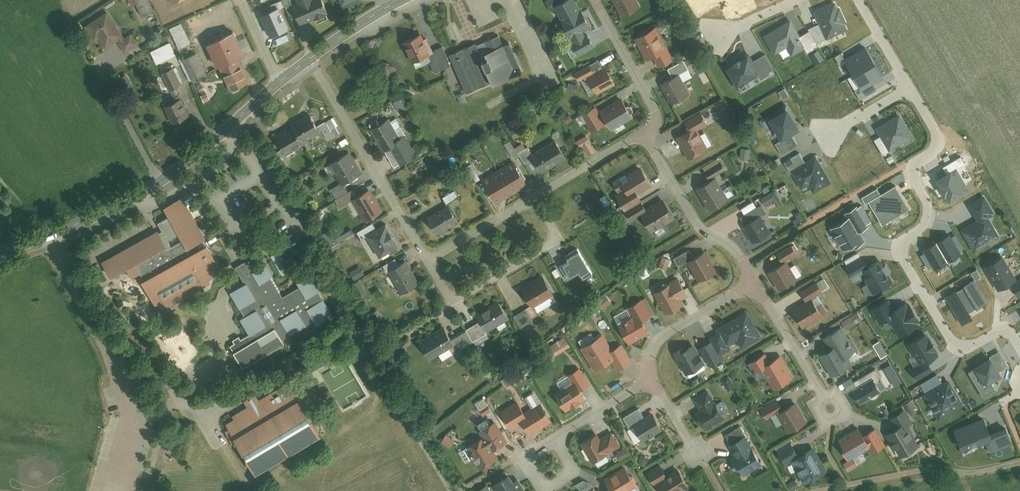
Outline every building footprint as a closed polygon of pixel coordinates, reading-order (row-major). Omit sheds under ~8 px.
[(144,15),(156,9),(152,0),(137,0),(144,15)] [(304,24),(331,12),(325,0),(300,0),(294,3),(304,24)] [(575,0),(568,0),(556,7),(583,51),(594,44),(586,30),(592,27),(575,0)] [(625,17),(640,7),(636,0),(615,0),(625,17)] [(277,38),(290,32),(276,1),(270,3),(273,9),(265,13),(266,14),(261,17),(270,38),(276,35),(277,38)] [(108,10),(82,27),(101,55),(125,38),(131,47),(139,41),(131,31),(125,35),(108,10)] [(790,20),(763,36),(774,54),(787,47),(792,56),(805,48),(807,52),(818,45),(809,29),(799,34),(790,20)] [(183,25),(173,29),(182,48),(192,44),(183,25)] [(231,26),(202,40),(226,91),(247,81),(235,56),(243,52),(242,50),(231,26)] [(446,51),(462,90),(515,68),(503,39),(500,40),(496,30),(446,51)] [(653,30),(638,39),(650,59),(654,57),(661,67),(671,61),(653,30)] [(412,66),(429,58),(433,67),(448,60),(440,44),(426,51),(417,33),(399,41),(412,66)] [(865,46),(843,60),(862,89),(883,76),(865,46)] [(195,52),(177,60),(186,79),(204,70),(195,52)] [(748,53),(724,67),(736,86),(758,73),(761,78),(769,73),(768,71),(773,68),(764,53),(752,60),(748,53)] [(176,80),(166,61),(156,66),(166,85),(176,80)] [(599,92),(613,83),(604,68),(596,72),(591,64),(577,73),(583,83),(591,78),(599,92)] [(665,88),(675,105),(689,97),(680,82),(687,78),(680,66),(666,74),(672,84),(665,88)] [(572,84),(569,91),(577,95),(580,88),(572,84)] [(609,126),(633,112),(623,95),(599,109),(609,126)] [(179,99),(163,107),(172,125),(188,117),(179,99)] [(592,130),(604,123),(594,107),(582,114),(592,130)] [(786,107),(767,118),(780,140),(776,142),(782,153),(798,144),(792,134),(800,129),(786,107)] [(899,114),(876,127),(888,149),(912,135),(899,114)] [(294,127),(296,131),(278,142),(286,155),(305,143),(303,140),(320,129),(311,116),(294,127)] [(684,141),(694,158),(708,150),(699,135),(706,131),(699,119),(685,127),(691,136),(684,141)] [(340,133),(333,121),(322,127),(329,139),(340,133)] [(389,124),(373,134),(389,159),(395,155),(402,165),(416,156),(407,142),(403,145),(389,124)] [(583,146),(588,155),(594,152),(586,137),(577,141),(581,148),(583,146)] [(563,156),(551,138),(530,152),(525,144),(517,149),(529,168),(536,164),(540,170),(563,156)] [(740,148),(739,156),(748,157),(749,149),(740,148)] [(362,169),(350,149),(330,161),(340,178),(331,184),(343,204),(354,198),(365,216),(383,205),(371,185),(357,194),(347,178),(362,169)] [(814,192),(831,181),(816,155),(805,161),(799,151),(785,160),(801,187),(808,183),(814,192)] [(705,168),(711,177),(725,169),(719,160),(705,168)] [(485,179),(498,199),(524,181),(512,162),(485,179)] [(654,229),(675,216),(663,197),(650,205),(641,190),(654,182),(642,164),(623,177),(630,188),(621,193),(638,220),(646,215),(654,229)] [(700,188),(711,206),(725,198),(713,179),(700,188)] [(445,200),(421,213),(433,235),(458,221),(450,208),(461,202),(453,187),(441,193),(445,200)] [(765,200),(769,207),(781,201),(777,193),(765,200)] [(960,228),(973,251),(999,236),(988,216),(995,212),(984,194),(967,203),(976,219),(960,228)] [(847,217),(830,228),(843,249),(848,246),(850,248),(864,240),(858,231),(869,224),(867,222),(871,219),(861,204),(856,207),(855,205),(844,212),(847,217)] [(743,227),(754,244),(768,236),(760,221),(766,218),(760,209),(749,216),(752,222),(743,227)] [(221,272),(208,248),(206,245),(191,217),(175,226),(184,243),(168,252),(167,250),(169,249),(159,232),(103,263),(113,280),(127,272),(132,281),(141,276),(145,283),(142,284),(158,314),(173,306),(177,304),(202,290),(199,284),(221,272)] [(364,242),(370,238),(382,259),(403,248),(390,224),(378,231),(375,224),(359,233),(364,242)] [(333,233),(339,241),(348,233),(342,225),(333,233)] [(949,235),(924,250),(935,268),(960,253),(949,235)] [(779,254),(784,260),(797,251),(793,245),(779,254)] [(594,268),(582,248),(565,258),(577,279),(594,268)] [(692,260),(703,277),(716,270),(705,251),(693,258),(689,251),(676,259),(681,267),(692,260)] [(271,259),(282,277),(291,272),(280,253),(271,259)] [(1003,255),(984,266),(997,290),(1017,278),(1003,255)] [(664,257),(660,268),(669,271),(672,260),(664,257)] [(863,270),(877,293),(895,282),(881,259),(869,266),(863,257),(847,266),(853,275),(863,270)] [(401,294),(416,284),(400,260),(385,270),(401,294)] [(787,261),(771,271),(780,287),(797,277),(787,261)] [(235,342),(237,345),(233,347),(246,370),(286,346),(284,342),(316,323),(318,328),(335,318),(320,293),(325,291),(315,274),(299,284),(301,288),(284,298),(273,279),(275,278),(268,266),(255,273),(249,262),(236,270),(246,287),(232,295),(242,312),(242,311),(247,318),(242,321),(251,336),(243,341),(241,338),(235,342)] [(555,297),(543,277),(525,287),(537,308),(555,297)] [(1019,294),(1019,277),(1011,283),(1019,295),(1019,294)] [(957,290),(946,296),(961,324),(973,318),(969,312),(987,302),(974,279),(964,285),(964,287),(957,291),(957,290)] [(659,294),(670,314),(682,307),(678,301),(688,295),(680,281),(659,294)] [(793,308),(803,324),(819,314),(811,300),(820,294),(813,281),(797,291),(803,301),(793,308)] [(500,293),(479,306),(485,315),(466,327),(473,338),(474,341),(489,332),(485,326),(511,310),(500,293)] [(891,323),(899,335),(918,323),(904,300),(894,307),(888,298),(872,308),(880,321),(887,316),(891,323)] [(623,324),(635,343),(651,333),(644,321),(651,317),(642,303),(629,311),(633,317),(623,324)] [(535,317),(528,305),(518,311),(525,322),(535,317)] [(745,340),(761,330),(749,309),(720,327),(723,331),(715,336),(723,350),(734,343),(732,339),(740,334),(745,340)] [(473,338),(466,327),(447,338),(442,329),(418,342),(429,360),(456,344),(458,347),(473,338)] [(819,359),(832,379),(849,368),(842,357),(855,349),(842,328),(823,340),(830,352),(819,359)] [(926,332),(907,343),(920,364),(938,353),(926,332)] [(611,362),(617,370),(626,364),(617,350),(608,356),(599,341),(583,351),(596,371),(611,362)] [(711,341),(701,347),(713,364),(722,358),(711,341)] [(683,345),(674,351),(688,372),(705,360),(693,342),(685,348),(683,345)] [(553,350),(557,357),(566,352),(562,345),(553,350)] [(779,382),(794,372),(782,352),(772,358),(766,349),(751,358),(758,369),(767,363),(779,382)] [(970,370),(985,395),(997,388),(992,380),(1001,374),(999,371),(1009,365),(1000,349),(973,365),(974,367),(970,370)] [(558,392),(568,409),(587,398),(580,388),(590,382),(581,368),(568,376),(573,383),(558,392)] [(926,391),(923,393),(938,418),(963,403),(948,378),(943,381),(938,372),(920,382),(926,391)] [(873,377),(852,390),(859,401),(880,388),(873,377)] [(228,425),(231,431),(228,433),(235,444),(238,442),(258,476),(325,437),(305,404),(314,398),(306,384),(302,386),(298,379),(260,401),(257,395),(245,403),(248,408),(234,417),(236,421),(228,425)] [(793,426),(807,417),(795,398),(787,403),(782,394),(765,405),(770,414),(781,407),(793,426)] [(695,413),(704,427),(727,413),(721,402),(715,405),(709,395),(696,402),(701,410),(695,413)] [(481,410),(486,418),(495,413),(490,405),(481,410)] [(529,421),(536,432),(553,422),(543,406),(527,416),(520,405),(507,413),(516,428),(529,421)] [(634,424),(644,440),(665,426),(655,411),(645,417),(639,408),(626,416),(632,425),(634,424)] [(884,432),(899,456),(920,444),(910,429),(915,425),(904,408),(895,413),(901,422),(884,432)] [(987,417),(957,428),(964,447),(988,438),(992,451),(1013,443),(1007,426),(992,432),(987,417)] [(473,444),(475,448),(460,457),(466,467),(481,457),(485,465),(499,456),(494,448),(506,441),(495,422),(480,432),(484,438),(473,444)] [(748,472),(766,461),(744,424),(731,433),(742,451),(737,455),(748,472)] [(860,424),(844,434),(855,451),(870,442),(874,448),(886,441),(876,425),(865,432),(860,424)] [(599,433),(585,442),(595,458),(618,444),(611,432),(602,437),(599,433)] [(447,437),(443,443),(450,448),(454,442),(447,437)] [(809,476),(825,466),(812,444),(803,449),(797,439),(782,447),(792,463),(798,459),(809,476)] [(690,480),(681,465),(671,471),(665,461),(653,468),(667,490),(673,490),(690,480)] [(607,477),(615,489),(613,490),(622,490),(636,482),(626,465),(607,477)] [(496,482),(502,490),(519,490),(509,474),(496,482)] [(580,490),(598,490),(593,483),(580,490)]
